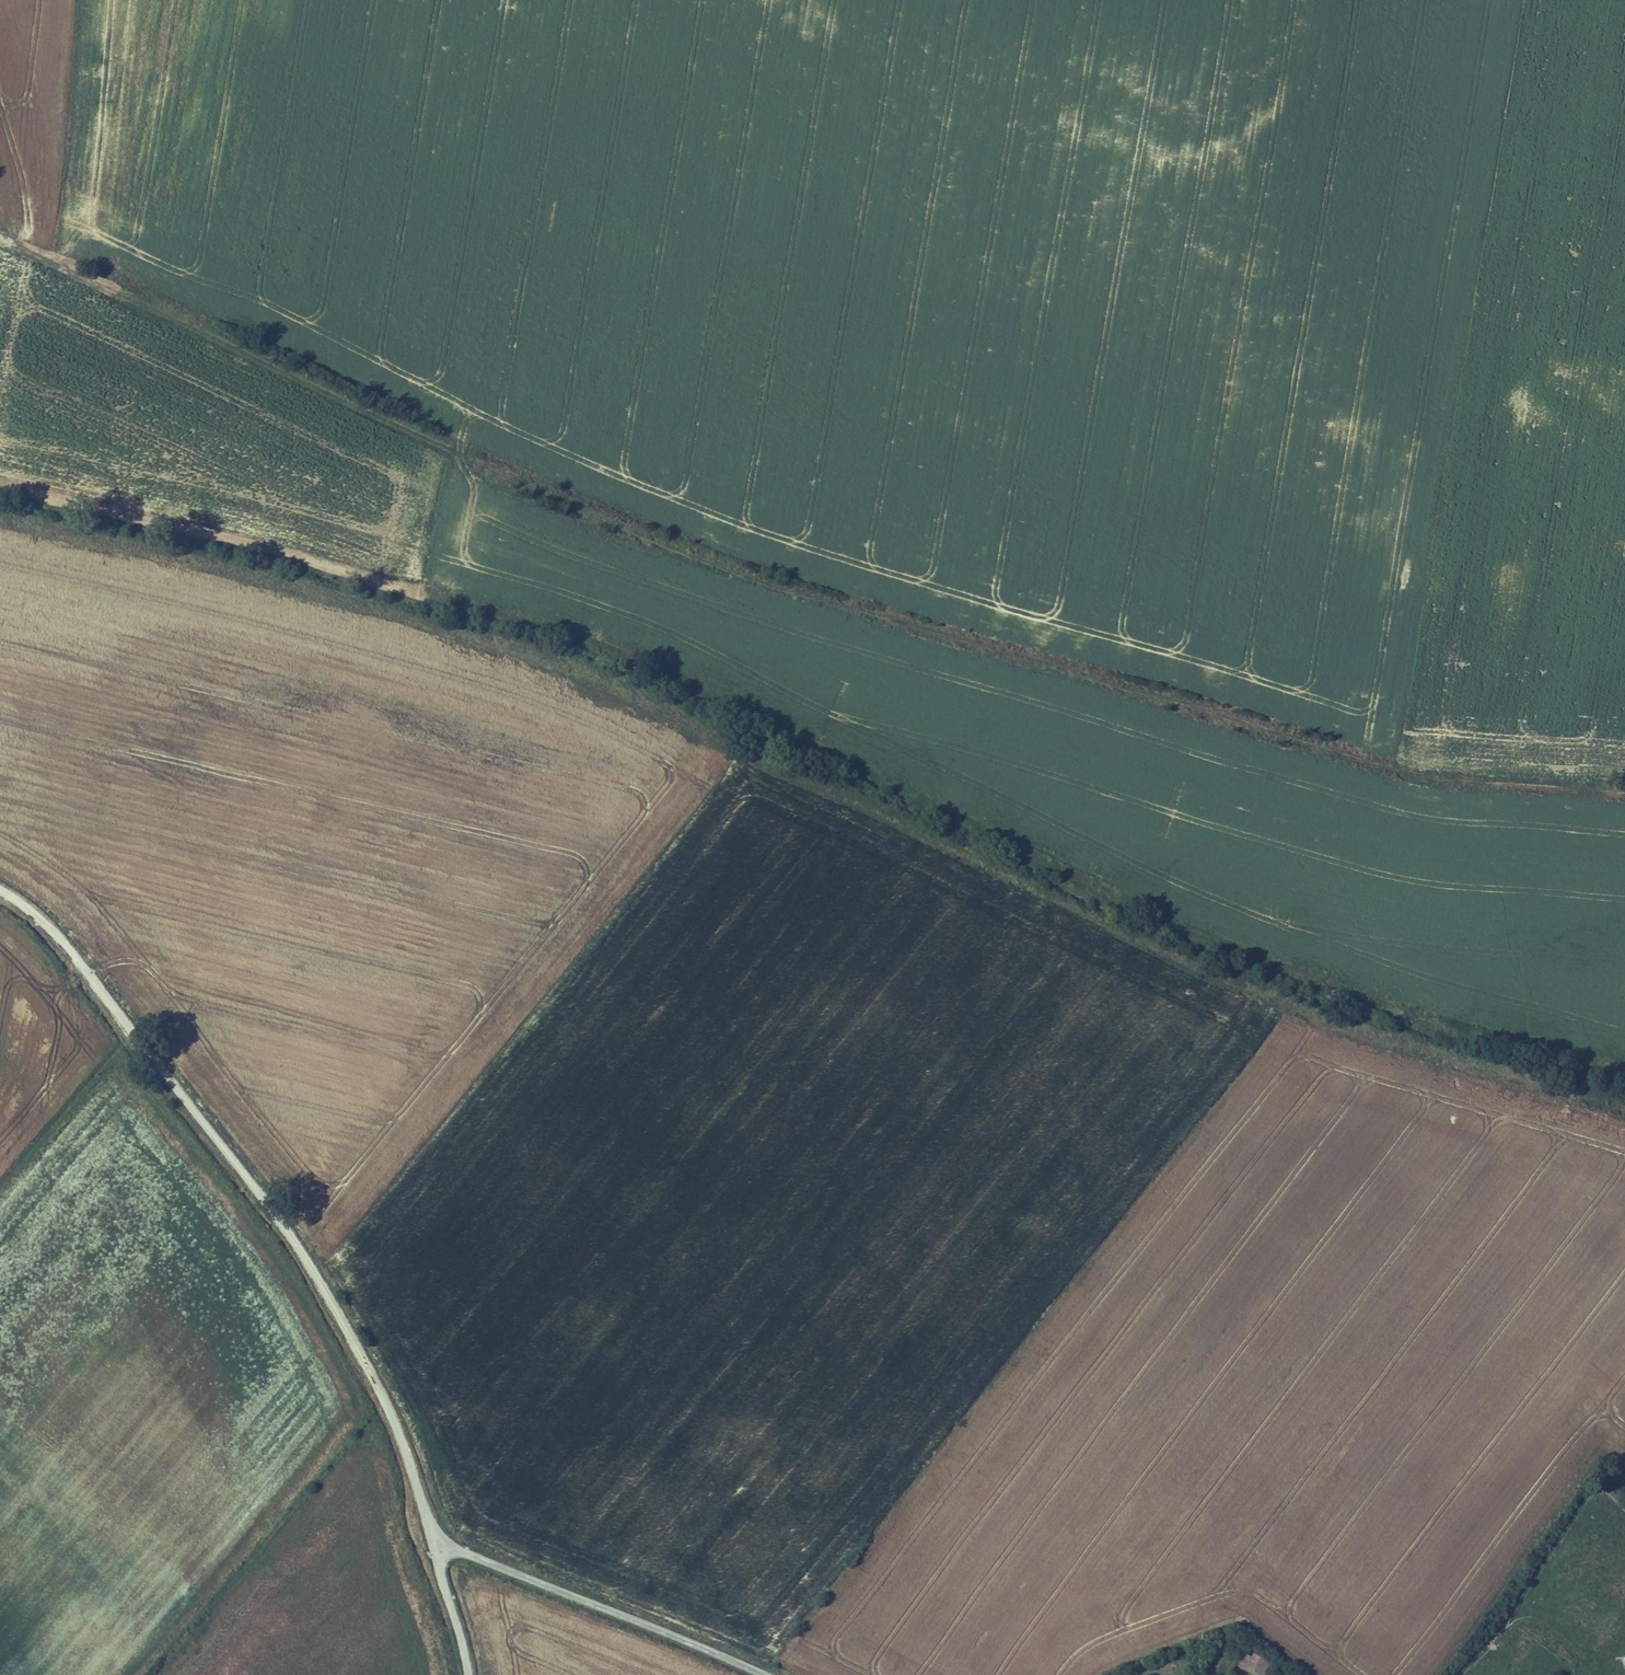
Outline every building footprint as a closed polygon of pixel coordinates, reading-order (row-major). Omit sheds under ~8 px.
[(1245,1666),(1261,1674),(1269,1674),(1277,1661),(1260,1652),(1257,1656),(1252,1653),(1245,1666)]
